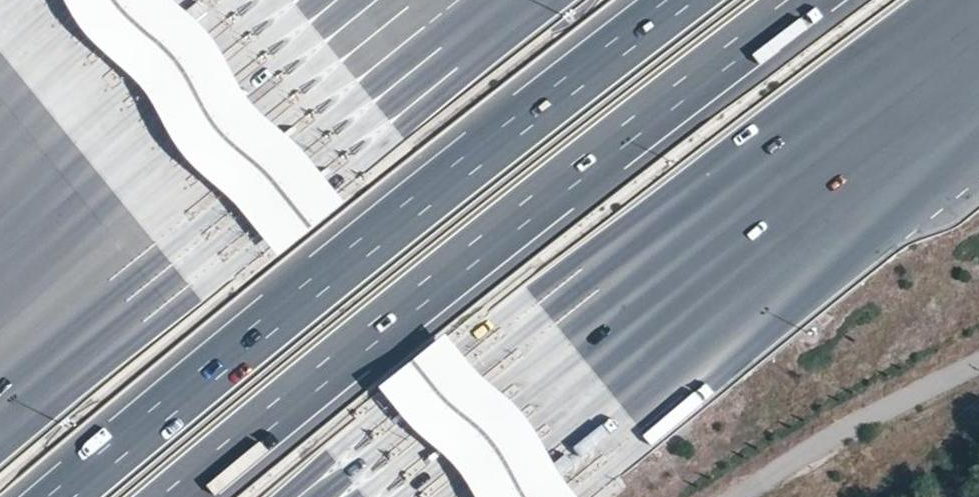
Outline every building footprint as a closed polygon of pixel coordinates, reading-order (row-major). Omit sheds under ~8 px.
[(68,12),(82,32),(98,48),(123,70),(138,85),(149,98),(163,124),(175,145),(187,161),(207,179),(228,196),(278,257),(346,204),(297,145),(254,107),(237,85),(216,46),(209,36),(196,22),(170,0),(62,0),(68,12)] [(377,395),(412,435),(432,451),(453,471),(461,479),(471,496),(571,496),(570,496),(557,475),(535,435),(518,414),(513,408),(479,381),(446,339),(377,395)] [(628,488),(618,475),(592,496),(617,496),(628,488)]
